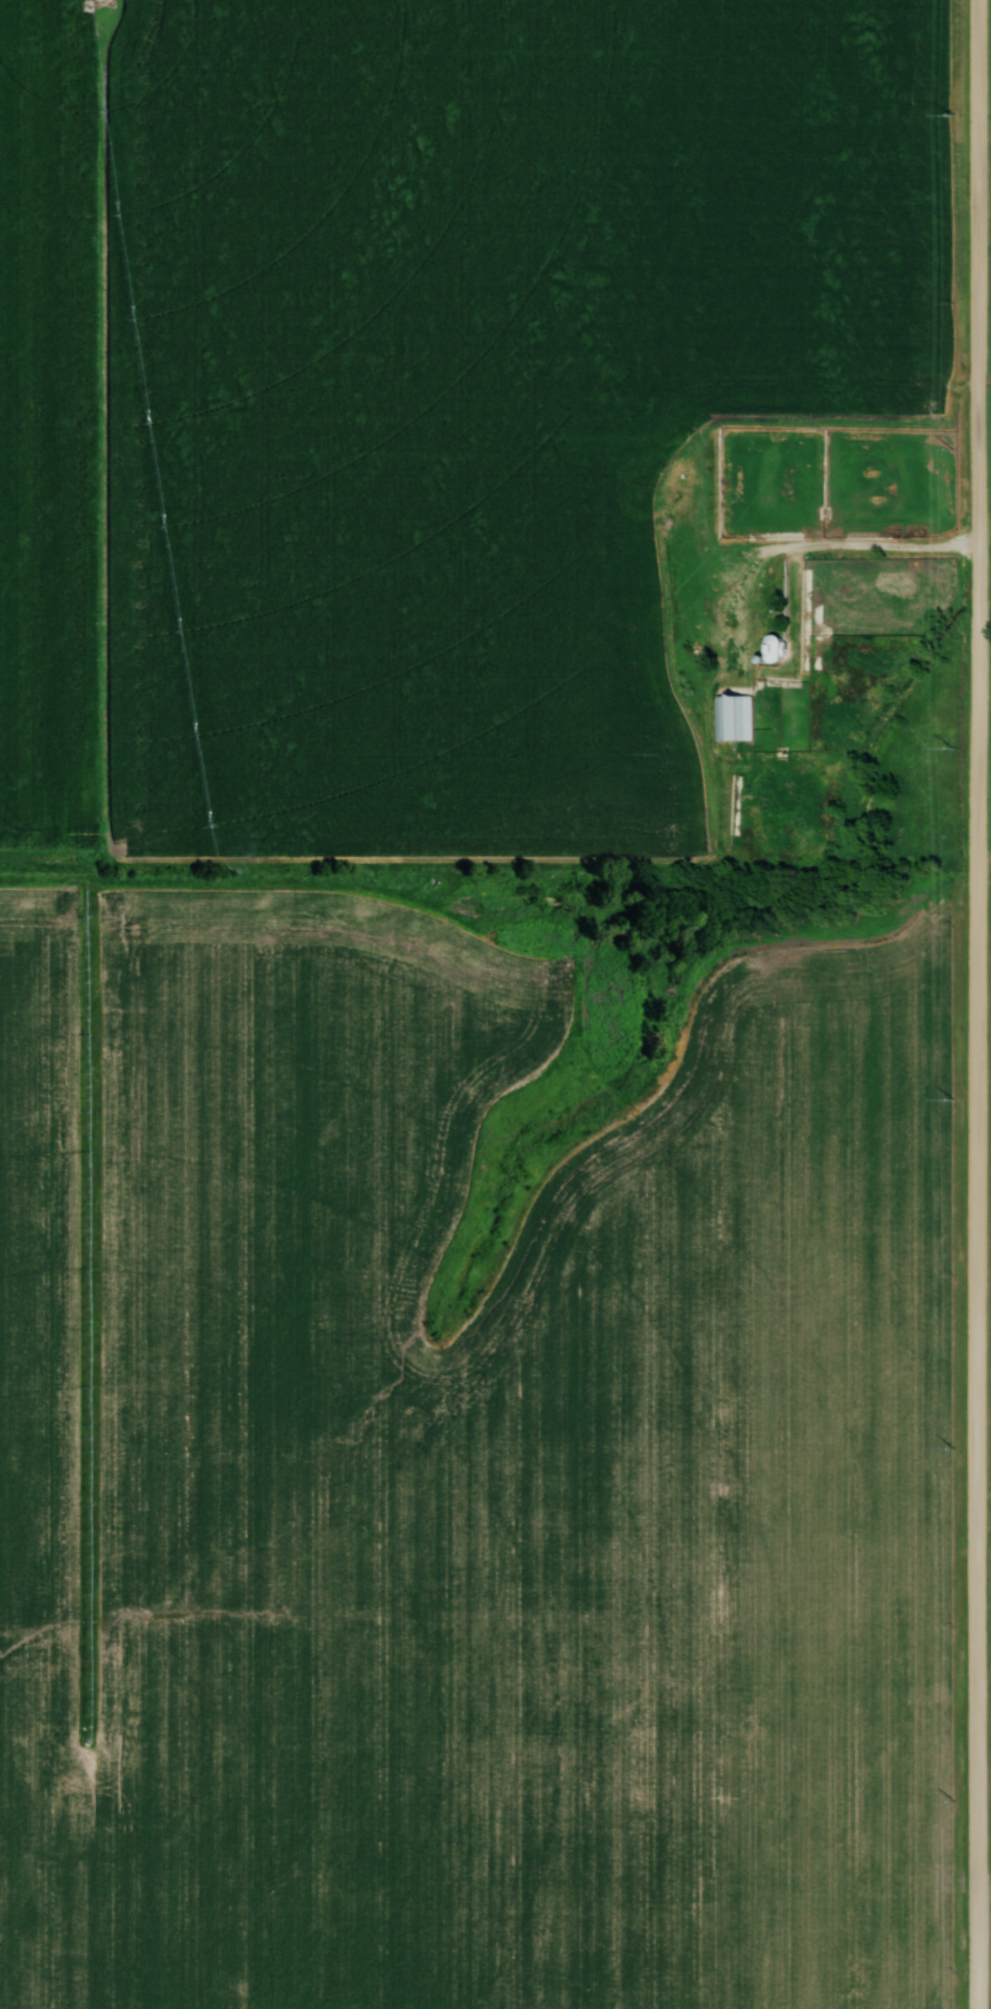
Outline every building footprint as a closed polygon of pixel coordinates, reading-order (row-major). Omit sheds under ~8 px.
[(716,740),(753,740),(753,696),(716,696),(716,740)]
